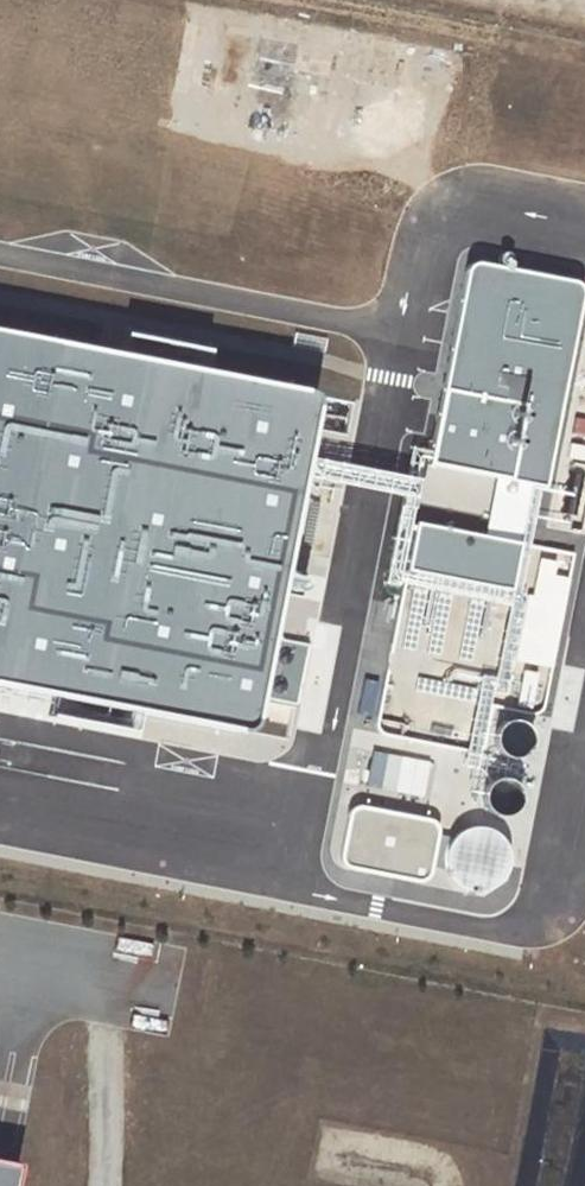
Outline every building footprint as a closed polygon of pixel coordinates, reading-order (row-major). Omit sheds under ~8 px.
[(397,71),(402,41),(373,36),(368,66),(397,71)] [(304,65),(327,66),(328,46),(305,44),(304,65)] [(324,110),(359,112),(360,98),(325,96),(324,110)] [(377,725),(493,749),(584,305),(584,280),(474,257),(377,725)] [(0,324),(0,678),(256,728),(322,386),(0,324)] [(347,802),(337,851),(420,869),(431,820),(347,802)] [(459,826),(450,857),(483,866),(492,836),(459,826)] [(20,1165),(0,1161),(0,1185),(15,1185),(20,1165)]
